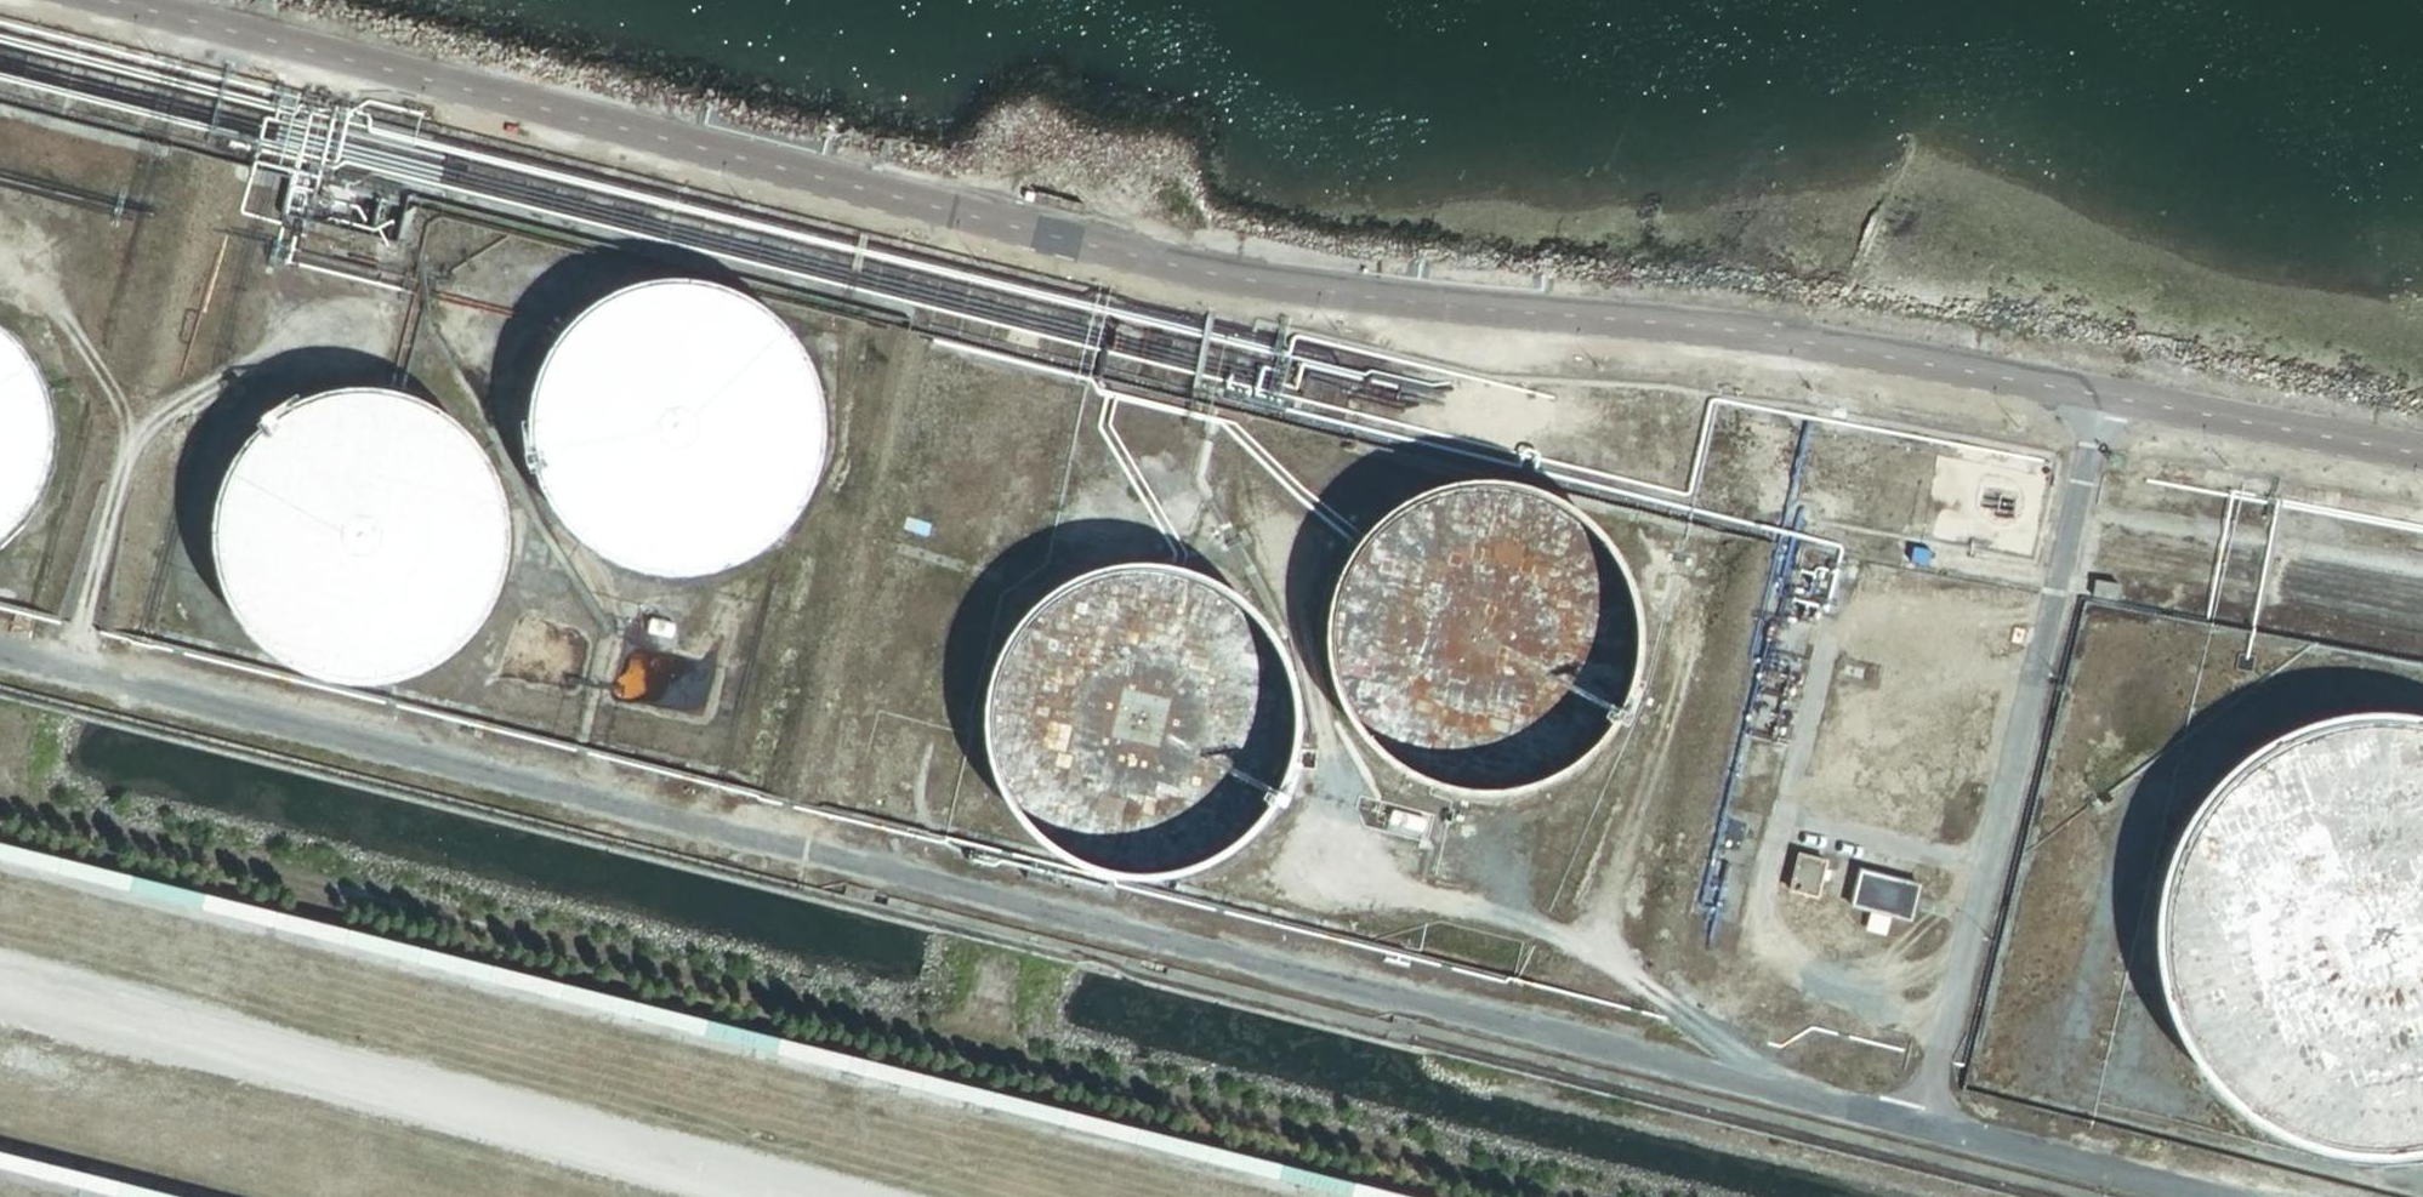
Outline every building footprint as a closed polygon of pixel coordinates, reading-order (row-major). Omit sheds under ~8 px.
[(550,350),(542,365),(541,367),(535,383),(532,397),(530,409),(529,419),(529,436),(532,457),(536,471),(539,481),(543,489),(554,508),(562,520),(569,527),(581,539),(593,548),(607,557),(620,563),(639,570),(653,573),(665,574),(685,575),(701,573),(715,570),(736,563),(747,558),(764,547),(775,538),(787,527),(798,513),(805,503),(811,493),(818,475),(822,463),(826,439),(826,417),(824,400),(822,388),(814,366),(806,351),(797,336),(781,318),(768,307),(760,302),(747,294),(738,290),(716,282),(699,279),(687,277),(667,277),(650,280),(636,283),(620,289),(607,295),(594,303),(583,311),(572,321),(562,332),(556,339),(550,350)] [(4,537),(13,529),(21,520),(27,512),(36,498),(41,487),(45,478),(49,461),(52,447),(52,434),(52,423),(50,408),(47,394),(43,382),(37,369),(32,361),(22,347),(15,340),(5,330),(0,326),(0,540),(4,537)] [(227,464),(220,479),(219,481),(214,497),(211,509),(208,523),(208,533),(208,547),(210,567),(214,583),(219,597),(222,603),(231,620),(238,631),(249,643),(262,655),(270,661),(284,670),(299,678),(310,682),(327,687),(339,689),(356,690),(370,689),(382,688),(396,685),(413,680),(426,674),(439,667),(453,657),(460,651),(469,642),(481,628),(490,613),(498,598),(504,580),(507,568),(510,546),(509,531),(507,510),(505,501),(499,484),(494,473),(486,458),(472,439),(456,424),(444,415),(430,406),(421,402),(396,393),(382,390),(365,388),(345,389),(326,392),(314,395),(298,401),(285,407),(273,415),(262,424),(251,433),(244,440),(235,452),(227,464)] [(1328,624),(1327,643),(1327,645),(1328,659),(1330,675),(1335,694),(1339,705),(1348,724),(1356,736),(1368,751),(1382,764),(1392,773),(1404,781),(1419,788),(1432,794),(1445,798),(1458,801),(1472,802),(1486,803),(1502,802),(1519,799),(1532,796),(1545,791),(1560,784),(1574,776),(1583,769),(1594,760),(1603,750),(1615,735),(1623,723),(1629,711),(1634,698),(1638,685),(1641,672),(1643,658),(1643,639),(1643,628),(1640,612),(1635,593),(1630,582),(1622,566),(1613,552),(1608,545),(1593,529),(1580,518),(1564,508),(1551,501),(1541,497),(1525,492),(1504,488),(1493,487),(1471,488),(1460,489),(1441,493),(1425,499),(1405,508),(1389,519),(1381,526),(1369,538),(1358,550),(1352,559),(1344,574),(1335,594),(1331,610),(1328,624)] [(1014,630),(1006,643),(1005,645),(1000,654),(994,667),(991,676),(987,693),(984,709),(984,736),(986,755),(989,765),(991,774),(996,788),(1007,807),(1016,821),(1026,832),(1036,842),(1051,854),(1064,862),(1077,869),(1095,875),(1111,880),(1126,882),(1143,883),(1157,882),(1174,879),(1191,875),(1204,870),(1219,862),(1234,853),(1245,844),(1256,834),(1267,821),(1272,813),(1283,796),(1288,783),(1293,769),(1296,758),(1299,739),(1299,709),(1296,690),(1292,676),(1285,658),(1277,643),(1272,635),(1260,620),(1250,609),(1243,603),(1229,593),(1216,585),(1201,578),(1192,574),(1176,570),(1164,568),(1152,566),(1130,567),(1115,568),(1103,571),(1092,574),(1078,579),(1065,586),(1047,598),(1037,605),(1025,617),(1014,630)] [(2187,1059),(2189,1063),(2203,1082),(2218,1100),(2235,1116),(2255,1130),(2271,1140),(2293,1150),(2311,1157),(2334,1163),(2357,1166),(2377,1167),(2400,1166),(2420,1164),(2422,1163),(2422,721),(2401,718),(2382,717),(2358,718),(2339,720),(2316,726),(2301,731),(2279,740),(2255,754),(2239,766),(2219,784),(2203,802),(2192,818),(2180,838),(2173,852),(2164,874),(2159,897),(2156,912),(2154,936),(2155,960),(2156,975),(2162,1002),(2168,1021),(2179,1046),(2187,1059)] [(1800,858),(1790,893),(1817,900),(1827,864),(1800,858)] [(1862,870),(1852,910),(1914,926),(1924,887),(1862,870)]
